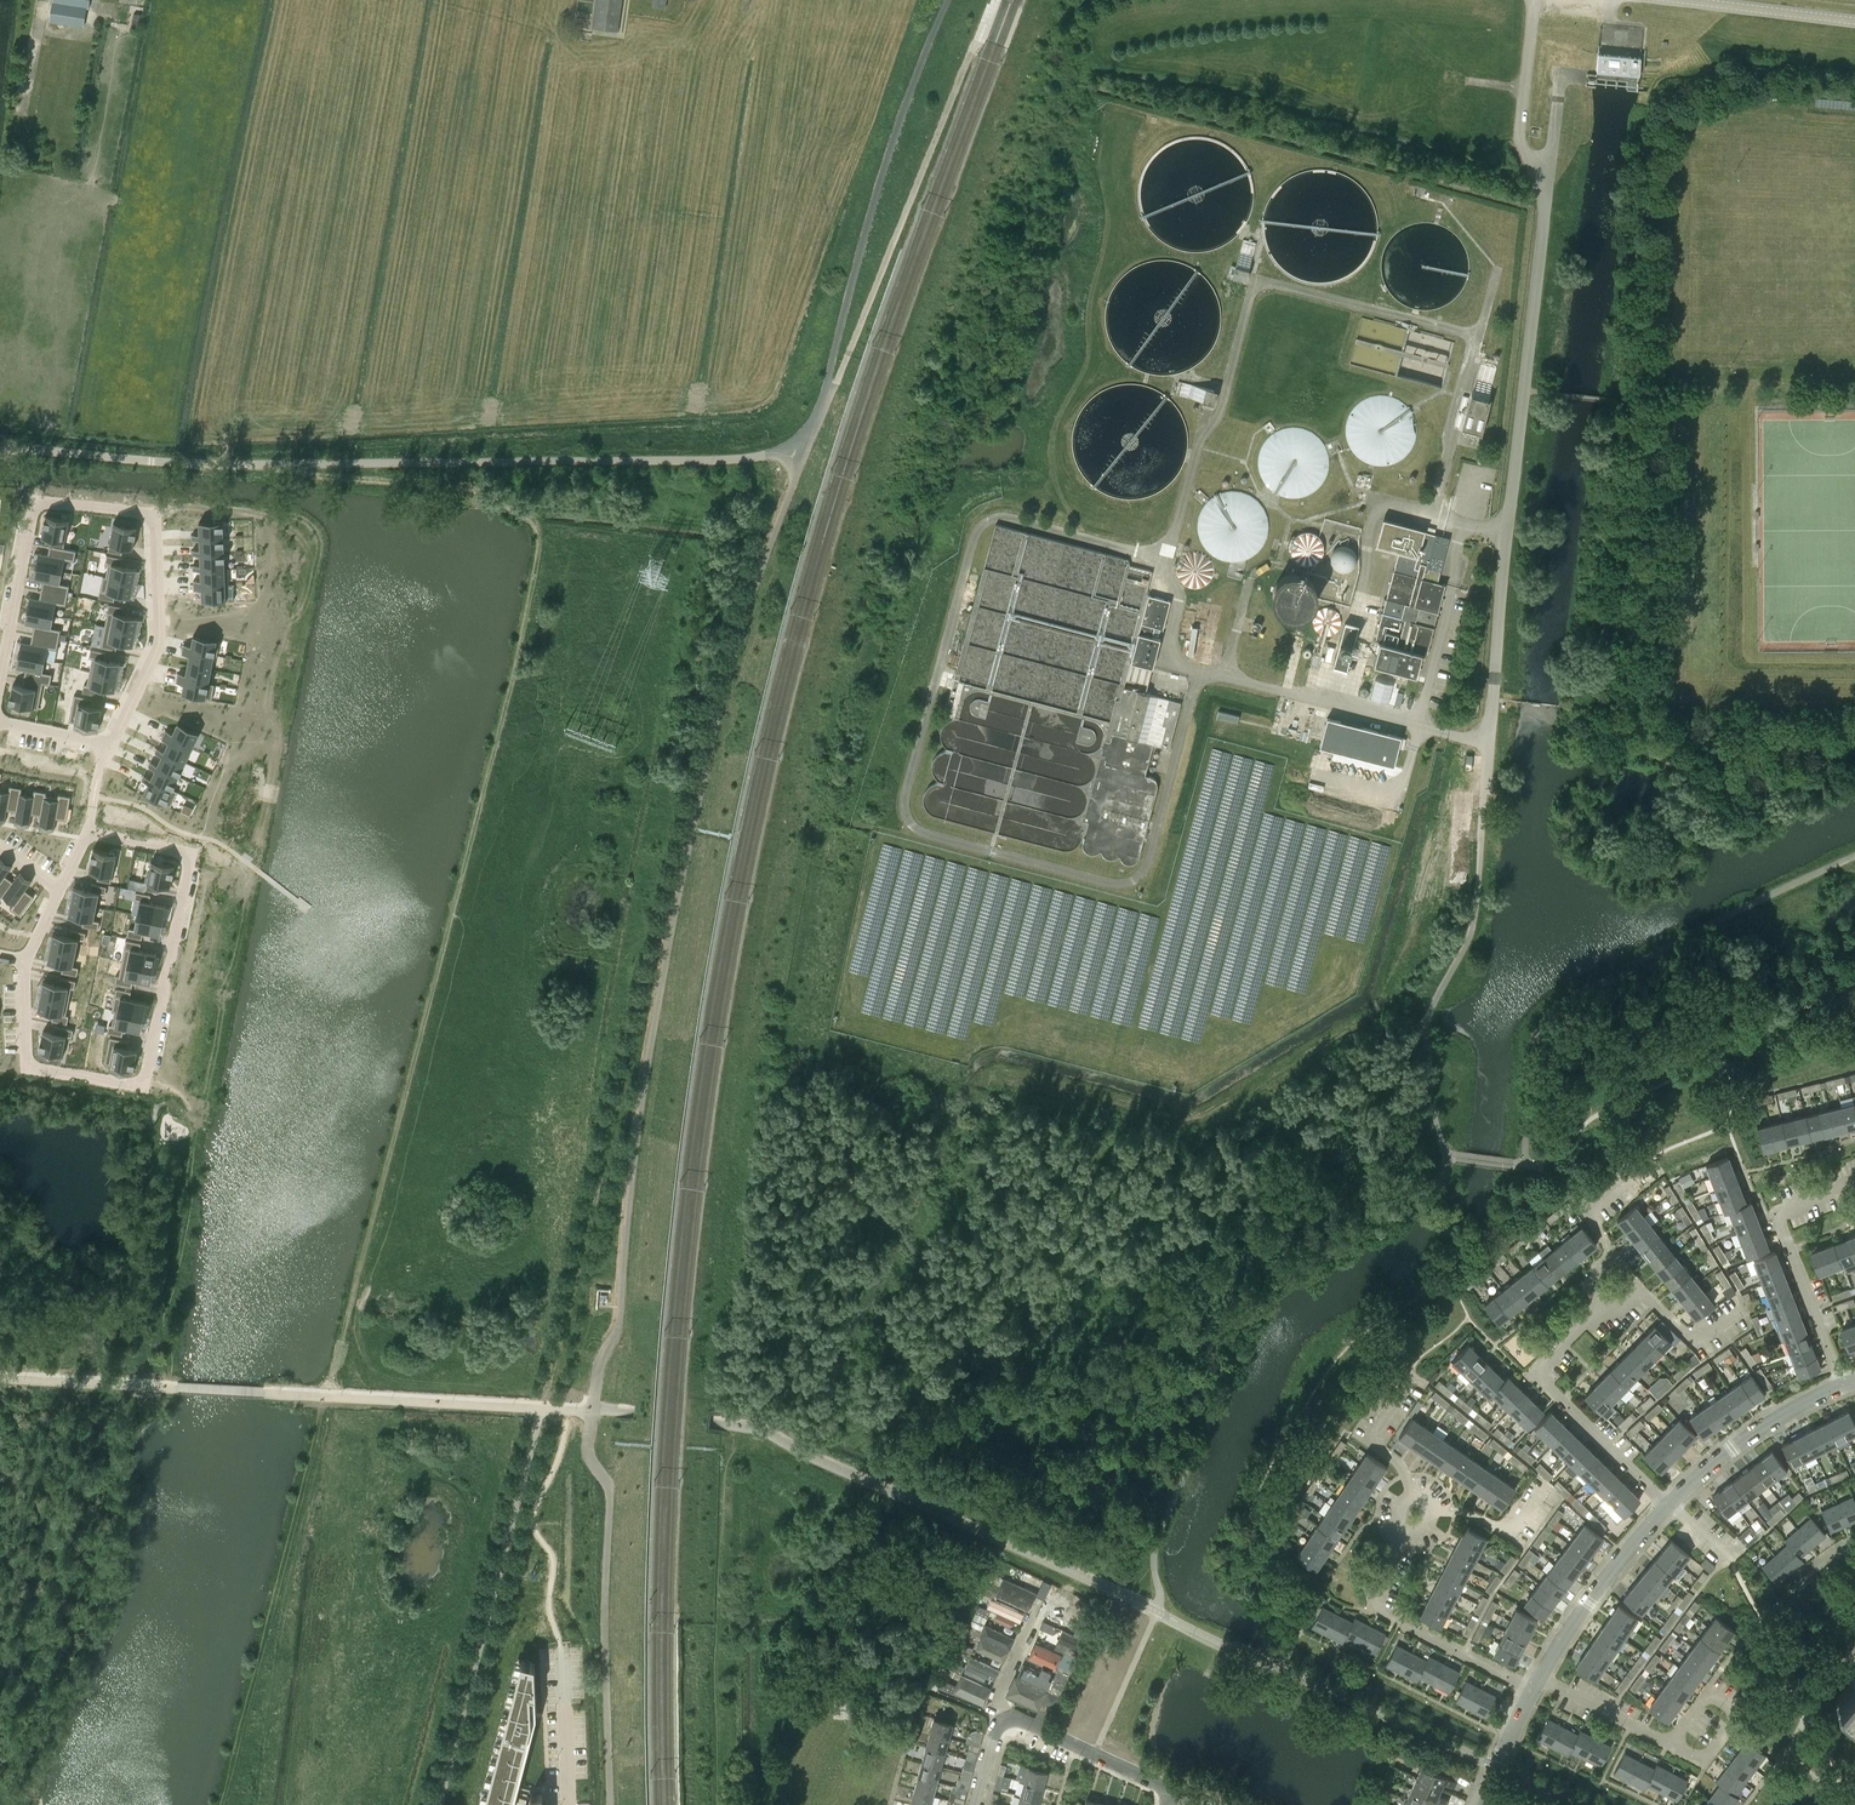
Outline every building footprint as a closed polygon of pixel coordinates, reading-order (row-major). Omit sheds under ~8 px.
[(49,22),(84,27),(87,8),(89,8),(90,0),(53,0),(49,22)] [(591,28),(618,31),(623,0),(595,0),(591,28)] [(1640,57),(1598,53),(1597,69),(1639,73),(1640,57)] [(1345,453),(1406,468),(1421,406),(1360,391),(1345,453)] [(1487,435),(1499,399),(1475,391),(1463,427),(1487,435)] [(1333,440),(1274,423),(1256,483),(1315,501),(1333,440)] [(1201,539),(1221,561),(1248,559),(1269,540),(1267,513),(1246,490),(1220,492),(1199,511),(1201,539)] [(45,518),(41,537),(51,539),(50,546),(63,549),(64,548),(69,522),(45,518)] [(1425,571),(1427,572),(1437,535),(1425,532),(1425,530),(1383,519),(1376,546),(1398,552),(1374,641),(1380,642),(1374,664),(1416,676),(1422,653),(1426,655),(1445,584),(1424,579),(1425,571)] [(199,534),(192,534),(192,539),(200,539),(224,538),(223,521),(199,522),(199,534)] [(113,525),(108,552),(122,554),(123,547),(133,549),(137,530),(113,525)] [(1319,528),(1291,539),(1302,567),(1330,556),(1319,528)] [(200,549),(192,550),(192,554),(200,554),(225,553),(224,538),(200,539),(200,549)] [(38,553),(36,566),(62,571),(65,559),(74,561),(76,550),(64,548),(63,549),(50,546),(48,555),(38,553)] [(1356,562),(1357,559),(1356,556),(1356,554),(1354,551),(1352,549),(1350,547),(1347,546),(1344,546),(1341,546),(1338,547),(1336,549),(1334,551),(1333,554),(1332,556),(1332,559),(1332,562),(1333,565),(1335,567),(1337,569),(1340,570),(1343,571),(1346,571),(1348,570),(1351,569),(1353,567),(1355,565),(1356,562)] [(1218,573),(1197,547),(1172,566),(1193,592),(1218,573)] [(201,564),(193,565),(193,570),(201,569),(225,568),(225,553),(200,554),(201,564)] [(107,555),(105,563),(108,564),(106,576),(106,577),(134,583),(137,568),(121,565),(123,558),(107,555)] [(36,566),(33,580),(43,582),(41,590),(68,595),(70,585),(60,583),(62,571),(36,566)] [(201,580),(193,580),(194,585),(229,584),(228,568),(225,568),(201,569),(201,580)] [(1318,599),(1318,595),(1317,591),(1316,586),(1314,583),(1311,579),(1308,576),(1304,574),(1300,573),(1296,572),(1291,573),(1287,574),(1283,576),(1280,578),(1277,582),(1274,585),(1273,589),(1272,594),(1272,598),(1273,602),(1275,606),(1277,610),(1280,613),(1284,615),(1288,617),(1292,618),(1296,618),(1301,618),(1305,616),(1309,614),(1312,611),(1314,607),(1316,603),(1318,599)] [(103,576),(99,598),(114,601),(116,594),(131,597),(134,583),(106,577),(106,576),(103,576)] [(229,584),(194,585),(194,590),(201,589),(202,601),(229,600),(229,584)] [(30,597),(27,611),(54,616),(56,604),(66,605),(68,595),(41,590),(39,599),(30,597)] [(1150,596),(1128,680),(1148,685),(1170,601),(1150,596)] [(109,604),(105,625),(136,631),(139,617),(123,614),(125,607),(109,604)] [(27,611),(24,624),(34,626),(32,635),(59,640),(60,634),(61,630),(51,628),(54,616),(27,611)] [(1354,618),(1339,680),(1353,683),(1367,621),(1354,618)] [(105,625),(101,647),(117,650),(118,643),(134,646),(136,631),(105,625)] [(21,641),(19,655),(45,660),(55,662),(57,650),(59,640),(32,635),(31,643),(21,641)] [(184,644),(183,649),(214,655),(217,656),(220,640),(193,635),(191,645),(184,644)] [(1210,656),(1219,651),(1212,636),(1202,641),(1210,656)] [(91,649),(89,657),(92,658),(90,671),(118,677),(121,663),(105,660),(107,652),(91,649)] [(183,649),(182,653),(189,655),(188,664),(212,669),(214,655),(183,649)] [(19,655),(16,668),(26,670),(24,679),(43,683),(50,684),(52,674),(43,672),(45,660),(19,655)] [(178,673),(177,677),(209,683),(212,669),(188,664),(186,674),(178,673)] [(1290,676),(1297,678),(1300,666),(1293,664),(1290,676)] [(84,684),(83,692),(98,695),(100,688),(115,691),(118,677),(90,671),(87,685),(84,684)] [(177,677),(176,682),(184,683),(182,694),(212,699),(215,684),(209,683),(177,677)] [(13,684),(9,703),(38,709),(43,683),(24,679),(22,686),(13,684)] [(1181,703),(1125,688),(1082,842),(1082,846),(1084,850),(1089,853),(1094,853),(1099,851),(1101,851),(1103,856),(1108,858),(1113,859),(1118,856),(1120,856),(1122,860),(1127,864),(1133,863),(1137,860),(1139,857),(1158,786),(1155,779),(1151,776),(1145,775),(1154,744),(1169,748),(1181,703)] [(74,695),(69,721),(98,727),(102,708),(92,706),(94,698),(74,695)] [(1220,718),(1241,723),(1243,715),(1222,709),(1220,718)] [(1401,737),(1327,718),(1320,747),(1394,765),(1401,737)] [(166,730),(164,734),(192,748),(200,733),(178,722),(172,733),(166,730)] [(164,734),(162,738),(168,742),(165,749),(164,750),(164,751),(186,762),(192,748),(164,734)] [(157,748),(155,752),(162,755),(157,765),(179,775),(186,762),(164,751),(157,748)] [(150,761),(148,766),(155,769),(151,778),(151,779),(173,789),(179,775),(157,765),(150,761)] [(144,775),(142,780),(149,783),(143,793),(171,807),(178,791),(173,789),(151,779),(151,778),(144,775)] [(6,819),(7,810),(17,811),(20,794),(21,794),(22,788),(10,786),(9,792),(0,790),(0,818),(6,819)] [(17,811),(15,820),(30,823),(31,814),(41,815),(42,816),(45,795),(46,795),(46,792),(34,790),(33,796),(21,794),(20,794),(17,811)] [(41,815),(40,824),(54,827),(56,818),(67,820),(71,797),(58,794),(58,797),(46,795),(45,795),(42,816),(41,815)] [(193,808),(184,804),(181,812),(190,816),(193,808)] [(93,851),(89,871),(98,873),(97,880),(111,883),(116,856),(93,851)] [(0,901),(3,897),(3,896),(13,882),(13,881),(5,876),(10,869),(0,861),(0,901)] [(151,863),(145,890),(159,893),(161,885),(170,887),(174,868),(151,863)] [(13,882),(3,896),(3,897),(13,904),(10,909),(20,916),(34,897),(25,890),(30,883),(18,874),(13,881),(13,882)] [(74,887),(71,901),(96,907),(99,893),(105,895),(107,886),(91,883),(90,891),(74,887)] [(134,900),(136,892),(136,890),(128,888),(121,886),(119,897),(134,900)] [(134,900),(132,913),(137,914),(137,915),(164,921),(167,906),(149,902),(151,895),(136,892),(134,900)] [(71,901),(68,916),(84,919),(82,926),(98,929),(100,921),(94,920),(96,907),(71,901)] [(129,928),(127,936),(142,939),(143,932),(161,935),(164,921),(137,915),(134,929),(129,928)] [(53,933),(50,948),(76,953),(78,940),(84,941),(86,932),(70,929),(69,937),(53,933)] [(126,940),(122,962),(154,969),(157,954),(140,950),(141,943),(126,940)] [(50,948),(47,962),(63,965),(62,972),(77,975),(79,967),(73,966),(76,953),(50,948)] [(116,975),(114,984),(132,987),(134,980),(151,984),(154,969),(122,962),(119,976),(116,975)] [(43,982),(40,996),(69,1001),(71,988),(74,989),(76,981),(61,977),(59,985),(43,982)] [(116,988),(112,1011),(115,1012),(115,1011),(144,1017),(147,1002),(130,998),(131,991),(116,988)] [(40,996),(38,1010),(53,1013),(52,1020),(67,1024),(69,1015),(66,1015),(69,1001),(40,996)] [(109,1024),(107,1033),(122,1036),(124,1028),(141,1032),(144,1017),(115,1011),(115,1012),(112,1025),(109,1024)] [(43,1031),(39,1050),(62,1055),(66,1037),(72,1038),(73,1030),(54,1026),(52,1033),(43,1031)] [(110,1037),(104,1063),(133,1069),(137,1050),(128,1048),(129,1041),(110,1037)] [(1846,1075),(1848,1082),(1854,1080),(1854,1073),(1846,1075)] [(1846,1075),(1834,1079),(1836,1085),(1848,1082),(1846,1075)] [(1834,1079),(1825,1081),(1827,1087),(1836,1085),(1834,1079)] [(1810,1084),(1812,1091),(1821,1088),(1819,1082),(1810,1084)] [(1810,1084),(1801,1087),(1803,1093),(1812,1091),(1810,1084)] [(1795,1088),(1786,1090),(1788,1097),(1797,1095),(1795,1088)] [(1779,1099),(1788,1097),(1786,1090),(1777,1093),(1779,1099)] [(1771,1094),(1762,1096),(1764,1103),(1773,1101),(1771,1094)] [(1762,1096),(1753,1099),(1755,1105),(1764,1103),(1762,1096)] [(1853,1104),(1841,1107),(1847,1129),(1854,1127),(1854,1110),(1853,1104)] [(1847,1129),(1841,1107),(1829,1110),(1835,1132),(1847,1129)] [(1817,1113),(1823,1135),(1835,1132),(1829,1110),(1817,1113)] [(1805,1116),(1811,1138),(1823,1135),(1817,1113),(1805,1116)] [(1811,1138),(1805,1116),(1793,1119),(1799,1141),(1811,1138)] [(1799,1141),(1793,1119),(1781,1122),(1787,1144),(1799,1141)] [(1787,1144),(1781,1122),(1769,1125),(1775,1147),(1787,1144)] [(1775,1147),(1769,1125),(1757,1128),(1762,1150),(1775,1147)] [(1706,1165),(1711,1177),(1733,1169),(1728,1157),(1706,1165)] [(1716,1189),(1737,1181),(1733,1169),(1711,1177),(1716,1189)] [(1679,1177),(1683,1187),(1691,1182),(1687,1173),(1679,1177)] [(1673,1182),(1677,1190),(1683,1187),(1678,1179),(1673,1182)] [(1716,1189),(1720,1200),(1742,1192),(1737,1181),(1716,1189)] [(1674,1192),(1669,1184),(1663,1188),(1668,1196),(1674,1192)] [(1677,1190),(1682,1198),(1688,1195),(1683,1187),(1677,1190)] [(1678,1200),(1674,1192),(1668,1196),(1673,1204),(1678,1200)] [(1725,1212),(1729,1211),(1729,1210),(1746,1203),(1742,1192),(1720,1200),(1725,1212)] [(1686,1204),(1691,1212),(1696,1209),(1691,1201),(1686,1204)] [(1733,1221),(1755,1213),(1750,1201),(1746,1203),(1729,1210),(1729,1211),(1733,1221)] [(1625,1230),(1643,1215),(1635,1205),(1617,1220),(1625,1230)] [(1561,1206),(1553,1212),(1558,1217),(1565,1211),(1561,1206)] [(1677,1219),(1681,1217),(1687,1214),(1682,1206),(1676,1209),(1677,1211),(1673,1213),(1677,1219)] [(1691,1212),(1696,1220),(1701,1216),(1696,1209),(1691,1212)] [(1558,1217),(1553,1212),(1546,1218),(1550,1223),(1558,1217)] [(1759,1225),(1755,1213),(1733,1221),(1738,1233),(1759,1225)] [(1692,1222),(1687,1214),(1681,1217),(1686,1225),(1692,1222)] [(1625,1230),(1633,1239),(1651,1225),(1643,1215),(1625,1230)] [(1534,1227),(1538,1233),(1546,1227),(1541,1222),(1534,1227)] [(1699,1226),(1704,1234),(1710,1231),(1705,1223),(1699,1226)] [(1633,1239),(1640,1249),(1658,1235),(1651,1225),(1633,1239)] [(1764,1236),(1759,1225),(1738,1233),(1742,1245),(1764,1236)] [(1572,1235),(1586,1253),(1596,1245),(1582,1226),(1572,1235)] [(1534,1227),(1527,1233),(1531,1238),(1538,1233),(1534,1227)] [(1695,1227),(1689,1230),(1694,1238),(1700,1235),(1695,1227)] [(1704,1234),(1709,1242),(1715,1238),(1710,1231),(1704,1234)] [(1562,1242),(1576,1260),(1586,1253),(1572,1235),(1562,1242)] [(1666,1244),(1658,1235),(1640,1249),(1648,1259),(1666,1244)] [(1694,1238),(1699,1246),(1705,1243),(1700,1235),(1694,1238)] [(1768,1248),(1764,1236),(1742,1245),(1747,1257),(1768,1248)] [(1515,1243),(1519,1248),(1526,1242),(1522,1237),(1515,1243)] [(1836,1244),(1844,1265),(1854,1261),(1854,1260),(1847,1240),(1836,1244)] [(1552,1250),(1567,1268),(1576,1260),(1562,1242),(1552,1250)] [(1515,1243),(1507,1249),(1512,1254),(1519,1248),(1515,1243)] [(1648,1259),(1656,1268),(1674,1254),(1666,1244),(1648,1259)] [(1713,1248),(1718,1256),(1723,1252),(1718,1244),(1713,1248)] [(1836,1244),(1824,1248),(1832,1270),(1844,1265),(1836,1244)] [(1713,1256),(1708,1248),(1702,1251),(1707,1259),(1713,1256)] [(1820,1275),(1832,1270),(1824,1248),(1812,1253),(1820,1275)] [(1543,1258),(1557,1276),(1567,1268),(1552,1250),(1543,1258)] [(1753,1259),(1758,1271),(1779,1263),(1775,1251),(1753,1259)] [(1728,1260),(1723,1252),(1718,1256),(1723,1263),(1728,1260)] [(1503,1253),(1495,1259),(1500,1264),(1507,1258),(1503,1253)] [(1682,1264),(1674,1254),(1656,1268),(1664,1278),(1682,1264)] [(1713,1256),(1707,1259),(1712,1267),(1718,1264),(1713,1256)] [(1533,1266),(1548,1284),(1557,1276),(1543,1258),(1533,1266)] [(1492,1270),(1500,1264),(1495,1259),(1488,1264),(1492,1270)] [(1784,1275),(1779,1263),(1758,1271),(1762,1283),(1784,1275)] [(1664,1278),(1672,1288),(1690,1273),(1682,1264),(1664,1278)] [(1523,1273),(1538,1291),(1548,1284),(1533,1266),(1523,1273)] [(1476,1274),(1480,1279),(1488,1273),(1483,1268),(1476,1274)] [(1726,1277),(1721,1269),(1715,1273),(1720,1281),(1726,1277)] [(1729,1274),(1734,1282),(1740,1279),(1735,1271),(1729,1274)] [(1528,1299),(1538,1291),(1523,1273),(1514,1281),(1528,1299)] [(1697,1283),(1690,1273),(1672,1288),(1679,1297),(1697,1283)] [(1480,1279),(1476,1274),(1469,1280),(1473,1285),(1480,1279)] [(1767,1295),(1788,1286),(1784,1275),(1762,1283),(1767,1295)] [(1731,1285),(1726,1277),(1720,1281),(1725,1289),(1731,1285)] [(1744,1287),(1740,1279),(1734,1282),(1739,1290),(1744,1287)] [(1528,1299),(1514,1281),(1504,1289),(1519,1307),(1528,1299)] [(1679,1297),(1687,1307),(1705,1293),(1697,1283),(1679,1297)] [(1793,1298),(1788,1286),(1767,1295),(1771,1306),(1793,1298)] [(1843,1298),(1852,1295),(1850,1288),(1841,1291),(1843,1298)] [(1494,1297),(1509,1315),(1519,1307),(1504,1289),(1494,1297)] [(1832,1294),(1834,1300),(1834,1301),(1843,1298),(1841,1291),(1832,1294)] [(1742,1294),(1745,1303),(1751,1301),(1748,1292),(1742,1294)] [(1713,1303),(1705,1293),(1687,1307),(1695,1317),(1713,1303)] [(1484,1305),(1499,1323),(1509,1315),(1494,1297),(1484,1305)] [(1793,1298),(1771,1306),(1776,1318),(1797,1309),(1793,1298)] [(1845,1301),(1847,1308),(1854,1305),(1854,1302),(1854,1299),(1845,1301)] [(1755,1309),(1751,1301),(1745,1303),(1749,1312),(1755,1309)] [(1845,1301),(1836,1304),(1838,1311),(1847,1308),(1845,1301)] [(1802,1321),(1797,1309),(1776,1318),(1780,1329),(1802,1321)] [(1751,1317),(1754,1326),(1760,1324),(1757,1315),(1751,1317)] [(1785,1341),(1806,1332),(1802,1321),(1780,1329),(1785,1341)] [(1764,1332),(1760,1324),(1754,1326),(1758,1335),(1764,1332)] [(1646,1334),(1663,1351),(1672,1341),(1655,1325),(1646,1334)] [(1854,1350),(1854,1329),(1854,1325),(1842,1330),(1850,1352),(1854,1350)] [(1811,1344),(1806,1332),(1785,1341),(1789,1352),(1811,1344)] [(1663,1351),(1646,1334),(1637,1343),(1654,1359),(1663,1351)] [(1629,1352),(1645,1368),(1654,1359),(1637,1343),(1629,1352)] [(1794,1364),(1815,1356),(1811,1344),(1789,1352),(1794,1364)] [(1452,1361),(1461,1370),(1477,1354),(1468,1345),(1452,1361)] [(1740,1350),(1745,1358),(1751,1354),(1745,1346),(1740,1350)] [(1728,1347),(1721,1353),(1724,1358),(1732,1353),(1728,1347)] [(1620,1361),(1636,1377),(1645,1368),(1629,1352),(1620,1361)] [(1721,1353),(1713,1358),(1717,1363),(1724,1358),(1721,1353)] [(1486,1362),(1477,1354),(1461,1370),(1470,1379),(1486,1362)] [(1725,1359),(1728,1364),(1736,1358),(1733,1354),(1725,1359)] [(1756,1362),(1751,1354),(1745,1358),(1751,1365),(1756,1362)] [(1820,1367),(1815,1356),(1794,1364),(1798,1376),(1820,1367)] [(1611,1370),(1628,1386),(1636,1377),(1620,1361),(1611,1370)] [(1708,1361),(1700,1367),(1704,1372),(1712,1367),(1708,1361)] [(1470,1379),(1479,1388),(1495,1371),(1486,1362),(1470,1379)] [(1684,1373),(1691,1367),(1687,1362),(1680,1368),(1684,1373)] [(1700,1367),(1693,1372),(1696,1377),(1704,1372),(1700,1367)] [(1760,1379),(1765,1375),(1760,1367),(1754,1371),(1760,1379)] [(1677,1380),(1684,1373),(1680,1368),(1673,1375),(1677,1380)] [(1603,1378),(1619,1395),(1628,1386),(1611,1370),(1603,1378)] [(1504,1380),(1504,1379),(1495,1371),(1479,1388),(1489,1397),(1492,1393),(1491,1393),(1504,1380)] [(1752,1375),(1741,1382),(1754,1401),(1765,1394),(1752,1375)] [(1770,1383),(1765,1375),(1760,1379),(1765,1386),(1770,1383)] [(1507,1376),(1504,1379),(1504,1380),(1491,1393),(1492,1393),(1500,1402),(1517,1385),(1507,1376)] [(1687,1376),(1680,1383),(1685,1388),(1692,1381),(1687,1376)] [(1594,1387),(1610,1403),(1619,1395),(1603,1378),(1594,1387)] [(1668,1379),(1662,1385),(1666,1390),(1673,1384),(1668,1379)] [(1435,1386),(1442,1391),(1446,1386),(1439,1380),(1435,1386)] [(1731,1389),(1744,1408),(1754,1401),(1741,1382),(1731,1389)] [(1680,1383),(1673,1389),(1678,1394),(1685,1388),(1680,1383)] [(1526,1394),(1517,1385),(1500,1402),(1509,1410),(1526,1394)] [(1666,1390),(1662,1385),(1655,1391),(1659,1396),(1666,1390)] [(1448,1388),(1446,1386),(1442,1391),(1449,1397),(1453,1392),(1448,1388)] [(1585,1396),(1601,1413),(1610,1403),(1594,1387),(1585,1396)] [(1721,1396),(1734,1415),(1744,1408),(1731,1389),(1721,1396)] [(1442,1397),(1435,1391),(1431,1396),(1438,1402),(1442,1397)] [(1518,1419),(1534,1402),(1526,1394),(1509,1410),(1518,1419)] [(1454,1401),(1461,1407),(1465,1401),(1458,1396),(1454,1401)] [(1643,1401),(1648,1406),(1655,1400),(1650,1396),(1643,1401)] [(1711,1403),(1724,1422),(1734,1415),(1721,1396),(1711,1403)] [(1449,1403),(1442,1397),(1438,1402),(1445,1408),(1449,1403)] [(1473,1407),(1465,1401),(1461,1407),(1468,1413),(1473,1407)] [(1641,1413),(1648,1406),(1643,1401),(1636,1408),(1641,1413)] [(1544,1411),(1534,1402),(1518,1419),(1528,1428),(1544,1411)] [(1658,1403),(1651,1409),(1656,1414),(1663,1408),(1658,1403)] [(1700,1410),(1713,1429),(1724,1422),(1711,1403),(1700,1410)] [(1408,1414),(1412,1417),(1413,1418),(1418,1411),(1413,1407),(1408,1414)] [(1461,1412),(1454,1407),(1450,1412),(1457,1418),(1461,1412)] [(1651,1409),(1644,1415),(1649,1420),(1656,1414),(1651,1409)] [(1713,1429),(1700,1410),(1690,1417),(1703,1436),(1713,1429)] [(1534,1427),(1543,1437),(1560,1420),(1550,1411),(1534,1427)] [(1847,1437),(1854,1433),(1854,1424),(1848,1411),(1837,1417),(1847,1437)] [(1469,1418),(1461,1412),(1457,1418),(1465,1423),(1469,1418)] [(1473,1417),(1481,1423),(1485,1417),(1478,1412),(1473,1417)] [(1625,1418),(1629,1423),(1636,1417),(1632,1412),(1625,1418)] [(1399,1436),(1409,1443),(1423,1424),(1413,1418),(1412,1417),(1399,1436)] [(1492,1423),(1485,1417),(1481,1423),(1488,1428),(1492,1423)] [(1837,1417),(1826,1422),(1836,1443),(1847,1437),(1837,1417)] [(1622,1430),(1629,1423),(1625,1418),(1618,1424),(1622,1430)] [(1640,1419),(1633,1426),(1637,1430),(1644,1424),(1640,1419)] [(1670,1428),(1687,1444),(1696,1435),(1679,1419),(1670,1428)] [(1568,1429),(1560,1420),(1543,1437),(1552,1445),(1568,1429)] [(1481,1428),(1474,1422),(1470,1427),(1477,1433),(1481,1428)] [(1836,1443),(1826,1422),(1815,1428),(1825,1448),(1836,1443)] [(1433,1431),(1423,1424),(1409,1443),(1420,1450),(1433,1431)] [(1633,1426),(1626,1432),(1630,1437),(1637,1430),(1633,1426)] [(1493,1432),(1500,1438),(1504,1433),(1497,1427),(1493,1432)] [(1488,1434),(1481,1428),(1477,1433),(1484,1439),(1488,1434)] [(1662,1437),(1678,1453),(1687,1444),(1670,1428),(1662,1437)] [(1815,1428),(1804,1433),(1814,1454),(1825,1448),(1815,1428)] [(1577,1437),(1568,1429),(1552,1445),(1561,1454),(1577,1437)] [(1420,1450),(1430,1458),(1443,1438),(1433,1431),(1420,1450)] [(1511,1439),(1504,1433),(1500,1438),(1507,1444),(1511,1439)] [(1814,1454),(1804,1433),(1792,1439),(1803,1459),(1814,1454)] [(1586,1446),(1577,1437),(1561,1454),(1570,1463),(1586,1446)] [(1653,1445),(1670,1462),(1678,1453),(1662,1437),(1653,1445)] [(1453,1445),(1443,1438),(1430,1458),(1440,1465),(1453,1445)] [(1500,1444),(1493,1438),(1489,1443),(1496,1449),(1500,1444)] [(1791,1465),(1803,1459),(1792,1439),(1781,1445),(1791,1465)] [(1341,1440),(1336,1447),(1341,1451),(1346,1443),(1341,1440)] [(1507,1450),(1500,1444),(1496,1449),(1503,1455),(1507,1450)] [(1440,1465),(1450,1472),(1464,1452),(1453,1445),(1440,1465)] [(1644,1454),(1661,1471),(1670,1462),(1653,1445),(1644,1454)] [(1595,1455),(1586,1446),(1570,1463),(1579,1471),(1595,1455)] [(1336,1447),(1330,1455),(1336,1459),(1341,1451),(1336,1447)] [(1517,1452),(1524,1458),(1528,1453),(1521,1447),(1517,1452)] [(1762,1458),(1776,1477),(1786,1469),(1772,1450),(1762,1458)] [(1474,1459),(1464,1452),(1450,1472),(1460,1479),(1474,1459)] [(1360,1464),(1379,1476),(1386,1466),(1367,1453),(1360,1464)] [(1535,1459),(1528,1453),(1524,1458),(1531,1464),(1535,1459)] [(1508,1459),(1515,1465),(1519,1460),(1512,1454),(1508,1459)] [(1604,1463),(1595,1455),(1579,1471),(1588,1480),(1604,1463)] [(1776,1477),(1762,1458),(1752,1466),(1766,1484),(1776,1477)] [(1460,1479),(1471,1486),(1484,1466),(1474,1459),(1460,1479)] [(1327,1460),(1322,1468),(1327,1471),(1332,1464),(1327,1460)] [(1527,1465),(1519,1460),(1515,1465),(1522,1471),(1527,1465)] [(1846,1469),(1849,1475),(1854,1472),(1854,1461),(1850,1463),(1851,1467),(1846,1469)] [(1535,1467),(1542,1474),(1546,1469),(1540,1463),(1535,1467)] [(1613,1472),(1604,1463),(1588,1480),(1597,1489),(1613,1472)] [(1372,1487),(1379,1476),(1360,1464),(1353,1474),(1372,1487)] [(1494,1473),(1484,1466),(1471,1486),(1481,1493),(1494,1473)] [(1742,1473),(1742,1474),(1756,1492),(1766,1484),(1752,1466),(1742,1473)] [(1322,1468),(1316,1475),(1322,1479),(1327,1471),(1322,1468)] [(1553,1475),(1546,1469),(1542,1474),(1549,1480),(1553,1475)] [(1838,1473),(1840,1479),(1849,1475),(1846,1469),(1838,1473)] [(1622,1481),(1613,1472),(1597,1489),(1606,1497),(1622,1481)] [(1481,1493),(1491,1500),(1504,1480),(1494,1473),(1481,1493)] [(1732,1481),(1746,1499),(1756,1492),(1742,1474),(1742,1473),(1732,1481)] [(1832,1482),(1840,1479),(1838,1473),(1829,1476),(1832,1482)] [(1365,1497),(1372,1487),(1353,1474),(1346,1484),(1365,1497)] [(1815,1482),(1817,1489),(1826,1485),(1823,1479),(1815,1482)] [(1313,1480),(1308,1488),(1313,1492),(1318,1484),(1313,1480)] [(1515,1488),(1504,1480),(1491,1500),(1502,1507),(1515,1488)] [(1553,1485),(1560,1491),(1564,1486),(1558,1480),(1553,1485)] [(1630,1489),(1622,1481),(1606,1497),(1614,1506),(1630,1489)] [(1723,1488),(1737,1507),(1746,1499),(1732,1481),(1723,1488)] [(1809,1492),(1817,1489),(1815,1482),(1806,1486),(1809,1492)] [(1358,1507),(1365,1497),(1346,1484),(1339,1494),(1358,1507)] [(1571,1493),(1564,1486),(1560,1491),(1567,1497),(1571,1493)] [(1308,1488),(1302,1496),(1308,1499),(1313,1492),(1308,1488)] [(1726,1514),(1737,1507),(1723,1488),(1712,1496),(1726,1514)] [(1640,1498),(1630,1489),(1614,1506),(1624,1515),(1640,1498)] [(1792,1498),(1796,1503),(1803,1496),(1799,1492),(1792,1498)] [(1351,1517),(1358,1507),(1339,1494),(1332,1504),(1351,1517)] [(1787,1511),(1789,1509),(1796,1503),(1792,1498),(1788,1494),(1779,1501),(1787,1511)] [(1814,1501),(1811,1496),(1806,1499),(1809,1504),(1814,1501)] [(1571,1502),(1578,1508),(1582,1504),(1576,1497),(1571,1502)] [(1846,1524),(1854,1520),(1854,1502),(1854,1501),(1853,1497),(1837,1504),(1846,1524)] [(1294,1508),(1299,1512),(1304,1505),(1299,1501),(1294,1508)] [(1344,1528),(1351,1517),(1332,1504),(1325,1515),(1344,1528)] [(1589,1510),(1582,1504),(1578,1508),(1584,1515),(1589,1510)] [(1831,1531),(1846,1524),(1837,1504),(1821,1511),(1831,1531)] [(1294,1508),(1288,1516),(1294,1520),(1299,1512),(1294,1508)] [(1773,1514),(1778,1519),(1785,1513),(1780,1508),(1773,1514)] [(1558,1509),(1553,1516),(1558,1520),(1563,1512),(1558,1509)] [(1766,1509),(1761,1515),(1766,1521),(1772,1515),(1766,1509)] [(1589,1519),(1596,1525),(1600,1521),(1593,1514),(1589,1519)] [(1771,1525),(1778,1519),(1773,1514),(1772,1515),(1766,1521),(1771,1525)] [(1337,1538),(1344,1528),(1325,1515),(1318,1525),(1337,1538)] [(1552,1527),(1558,1520),(1553,1516),(1547,1523),(1552,1527)] [(1798,1529),(1812,1546),(1825,1535),(1811,1518),(1798,1529)] [(1280,1529),(1285,1533),(1290,1525),(1285,1521),(1280,1529)] [(1607,1527),(1600,1521),(1596,1525),(1602,1532),(1607,1527)] [(1584,1523),(1577,1534),(1595,1548),(1603,1537),(1584,1523)] [(1330,1548),(1337,1538),(1318,1525),(1311,1535),(1330,1548)] [(1761,1525),(1754,1531),(1759,1536),(1766,1530),(1761,1525)] [(1747,1547),(1752,1542),(1759,1536),(1754,1531),(1750,1526),(1738,1537),(1747,1547)] [(1466,1527),(1460,1538),(1480,1549),(1486,1537),(1466,1527)] [(1543,1528),(1538,1536),(1543,1540),(1549,1532),(1543,1528)] [(1280,1541),(1285,1533),(1280,1529),(1274,1537),(1280,1541)] [(1785,1540),(1788,1544),(1800,1557),(1812,1546),(1798,1529),(1785,1540)] [(1772,1539),(1777,1535),(1773,1530),(1768,1535),(1772,1539)] [(1569,1544),(1588,1558),(1595,1548),(1577,1534),(1569,1544)] [(1304,1545),(1323,1558),(1330,1548),(1311,1535),(1304,1545)] [(1538,1536),(1533,1543),(1538,1547),(1543,1540),(1538,1536)] [(1460,1538),(1454,1549),(1475,1560),(1480,1549),(1460,1538)] [(1689,1554),(1672,1540),(1663,1550),(1681,1564),(1689,1554)] [(1562,1553),(1580,1567),(1588,1558),(1569,1544),(1562,1553)] [(1775,1555),(1790,1572),(1803,1561),(1800,1557),(1788,1544),(1775,1555)] [(1316,1569),(1323,1558),(1304,1545),(1297,1556),(1316,1569)] [(1524,1556),(1529,1560),(1534,1552),(1529,1548),(1524,1556)] [(1448,1560),(1469,1570),(1475,1560),(1454,1549),(1448,1560)] [(1655,1559),(1673,1574),(1681,1564),(1663,1550),(1655,1559)] [(1554,1563),(1573,1577),(1580,1567),(1562,1553),(1554,1563)] [(1511,1554),(1506,1562),(1511,1566),(1516,1558),(1511,1554)] [(1777,1583),(1790,1572),(1775,1555),(1762,1566),(1777,1583)] [(1524,1556),(1518,1564),(1523,1567),(1529,1560),(1524,1556)] [(1705,1557),(1700,1564),(1710,1572),(1716,1565),(1705,1557)] [(1648,1569),(1665,1583),(1673,1574),(1655,1559),(1648,1569)] [(1463,1581),(1469,1570),(1448,1560),(1443,1571),(1463,1581)] [(1506,1573),(1511,1566),(1506,1562),(1500,1569),(1506,1573)] [(1547,1573),(1566,1587),(1573,1577),(1554,1563),(1547,1573)] [(1514,1568),(1509,1576),(1514,1580),(1520,1572),(1514,1568)] [(1640,1578),(1657,1593),(1665,1583),(1648,1569),(1640,1578)] [(1458,1592),(1463,1581),(1443,1571),(1437,1582),(1458,1592)] [(1703,1582),(1708,1574),(1703,1571),(1697,1578),(1703,1582)] [(1540,1583),(1558,1597),(1566,1587),(1547,1573),(1540,1583)] [(1496,1586),(1502,1578),(1496,1575),(1491,1582),(1496,1586)] [(1509,1576),(1503,1583),(1509,1587),(1514,1580),(1509,1576)] [(1632,1588),(1649,1602),(1657,1593),(1640,1578),(1632,1588)] [(1697,1589),(1703,1582),(1697,1578),(1692,1586),(1697,1589)] [(1040,1594),(1006,1579),(998,1598),(1031,1612),(1040,1594)] [(990,1581),(987,1587),(996,1591),(999,1585),(990,1581)] [(1437,1582),(1432,1593),(1452,1603),(1458,1592),(1437,1582)] [(1490,1594),(1496,1586),(1491,1582),(1485,1590),(1490,1594)] [(1532,1593),(1551,1607),(1558,1597),(1540,1583),(1532,1593)] [(996,1591),(987,1587),(984,1593),(996,1599),(999,1592),(996,1591)] [(1649,1602),(1632,1588),(1624,1597),(1641,1612),(1649,1602)] [(1688,1590),(1683,1598),(1688,1602),(1693,1594),(1688,1590)] [(1432,1593),(1426,1604),(1446,1614),(1452,1603),(1432,1593)] [(1551,1607),(1532,1593),(1524,1603),(1543,1617),(1551,1607)] [(1482,1595),(1478,1604),(1484,1606),(1488,1598),(1482,1595)] [(1682,1609),(1688,1602),(1683,1598),(1677,1605),(1682,1609)] [(1025,1617),(990,1600),(986,1606),(995,1611),(992,1617),(1019,1630),(1025,1617)] [(1488,1609),(1494,1611),(1498,1603),(1492,1600),(1488,1609)] [(1694,1600),(1689,1608),(1694,1612),(1700,1604),(1694,1600)] [(1441,1626),(1446,1614),(1426,1604),(1420,1615),(1441,1626)] [(1480,1615),(1484,1606),(1478,1604),(1474,1612),(1480,1615)] [(1611,1614),(1630,1628),(1637,1617),(1618,1604),(1611,1614)] [(990,1611),(979,1605),(978,1605),(975,1612),(987,1617),(990,1611)] [(1312,1626),(1327,1634),(1337,1614),(1322,1606),(1322,1607),(1319,1613),(1312,1626)] [(1058,1617),(1084,1628),(1088,1618),(1062,1607),(1058,1617)] [(1511,1620),(1531,1630),(1537,1619),(1517,1608),(1511,1620)] [(1488,1609),(1483,1617),(1489,1620),(1494,1611),(1488,1609)] [(1673,1610),(1668,1618),(1673,1622),(1679,1614),(1673,1610)] [(1679,1620),(1685,1624),(1690,1617),(1685,1613),(1679,1620)] [(1352,1622),(1337,1614),(1327,1634),(1343,1642),(1345,1638),(1345,1637),(1352,1622)] [(1604,1625),(1623,1638),(1630,1628),(1611,1614),(1604,1625)] [(1716,1616),(1708,1626),(1727,1640),(1735,1630),(1716,1616)] [(1471,1617),(1467,1625),(1473,1628),(1477,1620),(1471,1617)] [(1354,1618),(1352,1622),(1345,1637),(1345,1638),(1359,1645),(1370,1626),(1354,1618)] [(1668,1629),(1673,1622),(1668,1618),(1662,1625),(1668,1629)] [(1526,1641),(1531,1630),(1511,1620),(1505,1630),(1526,1641)] [(1679,1620),(1674,1628),(1679,1632),(1685,1624),(1679,1620)] [(1487,1625),(1481,1622),(1477,1630),(1483,1633),(1487,1625)] [(1044,1623),(1038,1635),(1064,1648),(1070,1635),(1044,1623)] [(967,1631),(978,1636),(982,1630),(970,1624),(967,1631)] [(1468,1637),(1473,1628),(1467,1625),(1463,1634),(1468,1637)] [(1597,1635),(1616,1648),(1623,1638),(1604,1625),(1597,1635)] [(1385,1633),(1370,1626),(1359,1645),(1375,1653),(1381,1640),(1384,1635),(1385,1633)] [(1701,1636),(1720,1650),(1727,1640),(1708,1626),(1701,1636)] [(1073,1635),(1085,1640),(1088,1633),(1076,1628),(1073,1635)] [(1014,1641),(990,1630),(986,1638),(1010,1649),(1014,1641)] [(1477,1630),(1472,1639),(1478,1642),(1483,1633),(1477,1630)] [(1520,1652),(1526,1641),(1505,1630),(1499,1641),(1520,1652)] [(1667,1637),(1664,1641),(1670,1645),(1675,1637),(1670,1633),(1667,1637)] [(1590,1645),(1609,1658),(1616,1648),(1597,1635),(1590,1645)] [(1650,1642),(1656,1646),(1661,1639),(1655,1635),(1650,1642)] [(1694,1646),(1712,1660),(1720,1650),(1701,1636),(1694,1646)] [(1009,1654),(981,1641),(977,1650),(1005,1662),(1009,1654)] [(1494,1653),(1514,1663),(1520,1652),(1499,1641),(1494,1653)] [(1659,1648),(1664,1652),(1670,1645),(1664,1641),(1659,1648)] [(1650,1653),(1656,1646),(1650,1642),(1645,1649),(1650,1653)] [(973,1648),(961,1643),(958,1649),(958,1650),(970,1655),(973,1648)] [(1061,1656),(1036,1643),(1030,1654),(1056,1667),(1061,1656)] [(945,1652),(950,1655),(953,1648),(948,1645),(945,1652)] [(1386,1664),(1401,1672),(1411,1653),(1396,1645),(1386,1664)] [(1583,1655),(1602,1668),(1609,1658),(1590,1645),(1583,1655)] [(1686,1656),(1705,1670),(1712,1660),(1694,1646),(1686,1656)] [(1064,1653),(1076,1659),(1079,1652),(1068,1647),(1064,1653)] [(1417,1680),(1419,1676),(1418,1676),(1426,1660),(1411,1653),(1401,1672),(1417,1680)] [(1655,1653),(1650,1661),(1655,1665),(1661,1657),(1655,1653)] [(1635,1662),(1641,1666),(1646,1658),(1641,1654),(1635,1662)] [(1595,1679),(1602,1668),(1583,1655),(1576,1666),(1595,1679)] [(1418,1676),(1419,1676),(1434,1684),(1444,1664),(1428,1656),(1426,1660),(1418,1676)] [(1679,1666),(1697,1680),(1705,1670),(1686,1656),(1679,1666)] [(972,1659),(966,1672),(996,1687),(1002,1673),(972,1659)] [(484,1804),(510,1804),(532,1720),(530,1693),(536,1694),(535,1663),(521,1660),(484,1804)] [(964,1667),(952,1661),(949,1668),(961,1674),(964,1667)] [(1655,1665),(1650,1661),(1644,1668),(1649,1672),(1655,1665)] [(1026,1662),(1020,1676),(1041,1686),(1047,1672),(1026,1662)] [(1635,1673),(1641,1666),(1635,1662),(1630,1669),(1635,1673)] [(1459,1672),(1444,1664),(1434,1684),(1449,1691),(1459,1672)] [(1056,1672),(1068,1677),(1071,1670),(1059,1665),(1056,1672)] [(1671,1676),(1690,1690),(1697,1680),(1679,1666),(1671,1676)] [(1635,1681),(1640,1685),(1646,1677),(1640,1673),(1635,1681)] [(1626,1674),(1620,1682),(1626,1686),(1632,1678),(1626,1674)] [(1664,1686),(1683,1700),(1690,1690),(1671,1676),(1664,1686)] [(993,1693),(964,1679),(957,1695),(986,1709),(993,1693)] [(941,1687),(953,1692),(956,1686),(944,1680),(941,1687)] [(1852,1680),(1837,1697),(1854,1712),(1854,1682),(1852,1680)] [(1471,1708),(1481,1689),(1466,1681),(1456,1700),(1471,1708)] [(1635,1681),(1629,1688),(1635,1692),(1637,1689),(1640,1685),(1635,1681)] [(1503,1691),(1506,1686),(1498,1682),(1496,1687),(1503,1691)] [(1620,1693),(1626,1686),(1620,1682),(1615,1689),(1620,1693)] [(1041,1695),(1018,1684),(1012,1698),(1035,1709),(1041,1695)] [(1047,1691),(1059,1696),(1062,1689),(1050,1684),(1047,1691)] [(1683,1700),(1664,1686),(1657,1696),(1675,1710),(1683,1700)] [(1496,1697),(1481,1689),(1471,1708),(1486,1716),(1496,1697)] [(1649,1707),(1667,1720),(1675,1710),(1657,1696),(1649,1707)] [(1050,1715),(1053,1708),(1042,1702),(1039,1709),(1050,1715)] [(1035,1718),(1046,1723),(1047,1724),(1051,1716),(1050,1715),(1039,1710),(1035,1718)] [(934,1718),(930,1733),(949,1738),(953,1723),(934,1718)] [(1553,1746),(1563,1727),(1548,1719),(1537,1739),(1553,1746)] [(1578,1734),(1563,1727),(1553,1746),(1568,1754),(1570,1750),(1578,1735),(1578,1734)] [(1580,1730),(1578,1734),(1578,1735),(1570,1750),(1585,1758),(1595,1738),(1580,1730)] [(945,1752),(949,1738),(930,1733),(926,1747),(945,1752)] [(1611,1746),(1595,1738),(1585,1758),(1601,1766),(1611,1746)] [(1748,1741),(1737,1755),(1755,1768),(1765,1754),(1748,1741)] [(978,1752),(980,1747),(970,1744),(968,1749),(978,1752)] [(941,1767),(945,1752),(926,1747),(922,1761),(941,1767)] [(1614,1772),(1629,1780),(1639,1761),(1624,1753),(1614,1772)] [(1727,1768),(1745,1781),(1755,1768),(1737,1755),(1727,1768)] [(937,1781),(941,1767),(922,1761),(918,1776),(937,1781)] [(1654,1769),(1654,1768),(1639,1761),(1629,1780),(1645,1788),(1647,1784),(1646,1784),(1654,1769)] [(1656,1764),(1654,1768),(1654,1769),(1646,1784),(1647,1784),(1662,1792),(1672,1772),(1656,1764)] [(1417,1777),(1441,1788),(1443,1782),(1454,1787),(1457,1782),(1422,1765),(1417,1777)] [(1028,1766),(1024,1781),(1043,1787),(1047,1771),(1028,1766)] [(1734,1795),(1735,1795),(1745,1781),(1727,1768),(1716,1782),(1720,1785),(1721,1784),(1734,1795)] [(1687,1780),(1672,1772),(1662,1792),(1677,1800),(1687,1780)] [(933,1795),(937,1781),(918,1776),(914,1790),(933,1795)] [(970,1780),(960,1777),(960,1780),(958,1779),(956,1786),(968,1790),(970,1780)] [(1441,1788),(1417,1777),(1412,1788),(1446,1804),(1449,1799),(1438,1794),(1441,1788)] [(1039,1801),(1043,1787),(1024,1781),(1020,1796),(1039,1801)] [(1710,1798),(1720,1804),(1733,1804),(1738,1797),(1735,1795),(1734,1795),(1721,1784),(1720,1785),(1710,1798)] [(1412,1788),(1406,1799),(1418,1804),(1433,1804),(1434,1804),(1446,1804),(1412,1788)] [(933,1795),(914,1790),(910,1804),(914,1804),(930,1804),(933,1795)] [(542,1792),(531,1792),(527,1804),(543,1804),(542,1792)] [(1039,1801),(1020,1796),(1018,1804),(1038,1804),(1039,1801)]
